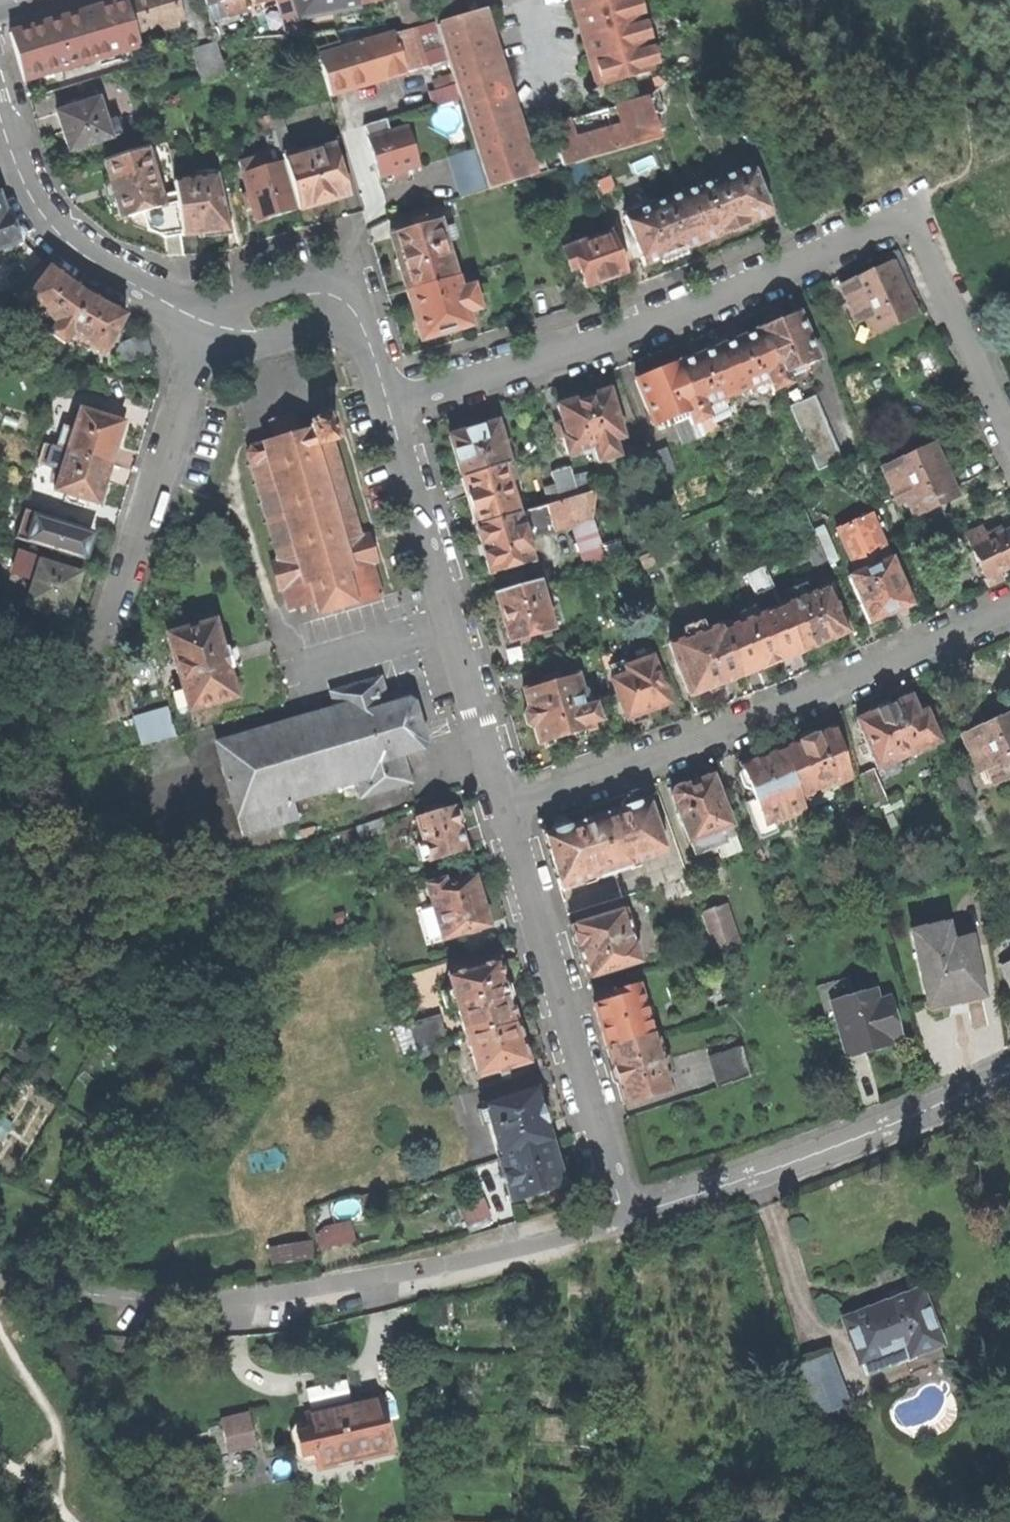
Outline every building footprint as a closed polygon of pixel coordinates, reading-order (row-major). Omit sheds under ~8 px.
[(103,7),(77,14),(91,62),(140,48),(136,34),(126,0),(103,7)] [(126,0),(136,34),(184,20),(178,0),(126,0)] [(212,24),(230,19),(229,14),(242,10),(239,0),(204,0),(212,24)] [(290,35),(303,34),(292,0),(279,0),(290,35)] [(300,20),(361,9),(360,6),(358,0),(294,0),(300,20)] [(404,23),(423,21),(417,0),(397,0),(404,23)] [(436,23),(448,61),(452,75),(460,99),(476,150),(489,190),(532,177),(503,84),(480,13),(464,18),(460,4),(464,0),(431,0),(435,20),(436,23)] [(651,72),(649,66),(645,50),(642,42),(651,39),(647,24),(638,26),(635,17),(644,15),(640,0),(636,0),(631,1),(630,0),(578,0),(588,36),(602,86),(651,72)] [(10,33),(24,81),(91,62),(77,14),(43,24),(10,33)] [(330,96),(448,61),(436,23),(319,57),(330,96)] [(202,82),(227,74),(217,42),(193,50),(202,82)] [(654,48),(645,50),(649,66),(658,64),(654,48)] [(434,108),(460,99),(452,75),(433,80),(436,91),(430,93),(434,108)] [(552,127),(563,168),(661,139),(654,116),(663,114),(657,92),(649,97),(571,121),(552,127)] [(70,152),(122,134),(116,117),(106,120),(98,99),(84,103),(82,97),(74,99),(76,106),(57,113),(62,128),(70,152)] [(280,147),(283,155),(294,152),(283,114),(272,117),(272,118),(276,132),(280,147)] [(268,135),(276,132),(272,118),(260,121),(265,136),(268,135)] [(419,167),(407,128),(391,133),(387,121),(365,128),(374,159),(380,179),(393,175),(395,182),(407,178),(405,171),(419,167)] [(280,147),(276,132),(268,135),(272,150),(280,147)] [(168,143),(106,162),(112,182),(116,198),(122,219),(161,207),(166,237),(182,235),(176,194),(162,197),(151,160),(170,154),(169,149),(168,143)] [(179,148),(169,149),(170,154),(172,171),(182,169),(179,148)] [(323,203),(347,196),(333,148),(296,158),(294,152),(283,155),(285,164),(298,210),(323,203)] [(461,198),(489,190),(476,150),(450,158),(461,198)] [(274,217),(298,210),(285,164),(269,170),(264,155),(239,163),(249,194),(242,196),(247,213),(252,211),(254,218),(257,222),(260,223),(267,221),(268,219),(274,217)] [(751,167),(683,194),(703,243),(740,228),(770,216),(751,167)] [(190,180),(174,182),(176,194),(182,235),(182,237),(204,234),(227,231),(223,213),(223,212),(221,199),(220,197),(215,177),(214,177),(213,171),(200,172),(200,176),(190,177),(190,180)] [(108,200),(116,198),(112,182),(104,184),(107,193),(108,200)] [(683,194),(625,217),(643,266),(662,259),(664,264),(682,256),(687,255),(685,250),(703,243),(683,194)] [(22,243),(23,238),(20,232),(13,230),(10,220),(8,213),(6,213),(0,198),(0,251),(22,243)] [(443,231),(440,222),(425,226),(423,219),(398,226),(400,234),(391,236),(396,256),(394,260),(395,263),(397,268),(400,270),(406,291),(456,277),(446,243),(443,231)] [(449,229),(443,231),(446,243),(453,241),(449,229)] [(602,282),(627,273),(612,233),(584,243),(582,236),(560,245),(570,272),(578,269),(585,288),(602,282)] [(50,334),(58,339),(87,292),(69,279),(51,266),(24,303),(56,325),(50,334)] [(866,334),(915,312),(894,266),(869,276),(845,287),(866,334)] [(460,291),(456,277),(406,291),(421,340),(446,333),(471,326),(467,313),(480,309),(473,287),(460,291)] [(71,335),(105,354),(127,314),(107,303),(87,292),(58,339),(66,343),(71,335)] [(782,388),(791,385),(786,373),(819,360),(800,314),(787,319),(785,316),(782,314),(778,313),(774,314),(772,316),(770,320),(769,323),(770,326),(758,332),(758,333),(782,388)] [(772,392),(782,388),(758,333),(737,342),(718,349),(737,394),(767,381),(772,392)] [(121,360),(150,352),(145,334),(122,344),(116,349),(121,360)] [(706,407),(737,394),(718,349),(697,358),(677,366),(701,422),(710,418),(706,407)] [(692,426),(701,422),(677,366),(677,364),(656,372),(637,380),(656,427),(687,414),(692,426)] [(614,441),(623,438),(609,391),(586,398),(580,400),(579,398),(575,396),(565,399),(562,403),(562,405),(557,407),(562,423),(555,426),(561,439),(564,439),(569,455),(595,447),(600,462),(619,457),(614,441)] [(818,473),(842,462),(815,396),(790,406),(818,473)] [(95,409),(93,414),(104,418),(105,412),(95,409)] [(80,411),(74,432),(68,451),(111,464),(115,450),(118,441),(122,442),(126,427),(123,426),(124,424),(104,418),(93,414),(80,411)] [(320,613),(382,595),(374,564),(378,563),(370,534),(364,535),(364,533),(360,534),(356,519),(361,517),(360,516),(356,517),(351,500),(355,498),(355,497),(350,498),(345,480),(350,479),(350,477),(345,479),(339,461),(345,460),(344,458),(339,459),(334,441),(337,441),(331,419),(310,425),(311,430),(299,433),(294,415),(272,422),(277,439),(253,446),(249,453),(252,463),(248,465),(248,466),(252,465),(257,483),(253,484),(254,486),(258,485),(263,502),(259,503),(259,505),(263,504),(269,521),(265,523),(265,524),(269,523),(274,540),(270,541),(271,542),(274,541),(279,557),(276,558),(277,560),(271,562),(279,591),(284,589),(289,609),(316,601),(320,613)] [(450,437),(462,478),(505,465),(510,464),(498,422),(476,429),(450,437)] [(57,448),(68,451),(74,432),(63,429),(57,448)] [(62,470),(68,451),(57,448),(44,444),(38,463),(62,470)] [(915,512),(956,494),(944,468),(934,447),(885,468),(900,500),(907,497),(915,512)] [(56,492),(66,495),(77,498),(98,505),(99,503),(102,504),(107,489),(104,488),(107,478),(111,464),(68,451),(62,470),(56,492)] [(659,478),(676,472),(668,454),(652,459),(659,478)] [(469,501),(476,526),(519,513),(505,465),(462,478),(469,501)] [(551,473),(559,502),(576,497),(567,468),(551,473)] [(851,576),(870,622),(890,614),(912,605),(853,469),(818,484),(857,573),(851,576)] [(593,518),(595,492),(576,497),(559,502),(519,513),(476,526),(483,551),(490,575),(533,561),(527,537),(575,523),(593,518)] [(77,498),(66,495),(64,501),(75,505),(77,498)] [(15,538),(84,560),(88,547),(92,536),(71,529),(72,524),(25,509),(15,538)] [(595,518),(593,518),(575,523),(588,566),(608,561),(595,518)] [(1009,578),(1009,571),(1009,568),(1009,529),(999,534),(996,528),(986,532),(983,527),(967,534),(987,578),(986,579),(990,589),(1009,578)] [(829,564),(839,560),(826,530),(816,534),(818,539),(829,564)] [(815,570),(829,564),(818,539),(790,551),(797,567),(812,561),(815,570)] [(36,576),(41,562),(42,559),(22,553),(17,570),(36,576)] [(62,569),(41,562),(36,576),(27,607),(49,614),(50,610),(68,616),(73,598),(79,579),(60,573),(62,569)] [(756,594),(773,587),(765,566),(748,574),(756,594)] [(553,628),(539,580),(495,593),(502,616),(509,641),(553,628)] [(796,600),(782,605),(801,652),(832,639),(848,632),(829,586),(809,594),(806,586),(793,591),(796,600)] [(671,645),(691,696),(716,687),(743,676),(724,629),(709,590),(696,595),(710,629),(671,645)] [(159,606),(169,603),(166,592),(156,595),(159,606)] [(743,621),(724,629),(743,676),(770,665),(801,652),(782,605),(758,615),(754,606),(739,612),(743,621)] [(189,712),(238,698),(229,668),(233,667),(231,658),(228,648),(224,649),(216,620),(167,634),(182,688),(175,690),(181,711),(188,709),(189,712)] [(632,718),(635,725),(643,722),(650,720),(648,713),(671,704),(653,659),(628,668),(625,662),(611,667),(616,679),(612,681),(627,720),(632,718)] [(539,744),(593,729),(591,724),(600,722),(595,705),(586,707),(577,676),(524,690),(529,708),(527,709),(525,714),(526,718),(527,723),(532,727),(534,727),(539,744)] [(342,785),(346,801),(410,782),(402,754),(421,749),(425,744),(419,722),(413,704),(408,701),(389,706),(381,678),(332,692),(337,709),(217,743),(244,836),(297,819),(292,800),(342,785)] [(859,720),(879,769),(939,742),(925,709),(917,712),(911,698),(891,706),(890,705),(886,703),(883,704),(880,705),(878,709),(878,712),(859,720)] [(176,737),(167,708),(135,717),(143,746),(176,737)] [(1009,774),(1009,715),(964,735),(978,770),(986,766),(993,781),(1009,774)] [(813,737),(782,750),(806,812),(809,818),(831,810),(824,791),(851,780),(836,728),(813,737)] [(743,775),(741,776),(746,788),(748,788),(752,790),(756,801),(747,804),(760,839),(777,833),(774,824),(806,812),(782,750),(753,762),(743,766),(743,775)] [(871,813),(903,800),(900,793),(885,798),(873,769),(860,775),(871,813)] [(685,789),(682,788),(675,791),(672,796),(675,803),(677,804),(680,813),(679,814),(690,842),(691,843),(695,855),(721,846),(725,858),(741,852),(713,778),(695,785),(685,789)] [(613,870),(666,853),(647,801),(642,803),(641,802),(638,803),(634,799),(627,799),(622,803),(621,809),(619,809),(618,811),(596,818),(613,870)] [(429,860),(466,849),(459,826),(461,826),(464,821),(462,815),(460,810),(456,808),(453,808),(453,806),(435,811),(434,805),(422,808),(424,814),(417,816),(419,826),(413,828),(417,842),(416,843),(421,859),(428,857),(429,860)] [(385,827),(394,824),(391,815),(355,827),(359,841),(386,832),(385,827)] [(560,888),(613,870),(596,818),(572,826),(571,825),(568,826),(565,822),(557,821),(553,825),(552,832),(550,832),(550,834),(545,835),(552,861),(560,888)] [(430,942),(487,925),(481,905),(473,877),(453,883),(451,877),(426,884),(431,904),(420,908),(430,942)] [(668,901),(692,893),(687,877),(663,886),(668,901)] [(99,887),(83,879),(80,885),(96,893),(99,887)] [(717,949),(745,943),(737,904),(709,909),(717,949)] [(586,978),(639,963),(623,910),(571,925),(578,949),(586,978)] [(955,1002),(984,996),(972,938),(951,943),(948,925),(914,932),(929,1007),(955,1002)] [(465,1035),(467,1035),(515,1020),(509,999),(511,998),(513,995),(512,989),(510,983),(506,980),(504,981),(498,960),(447,973),(451,987),(440,990),(445,1007),(455,1004),(465,1035)] [(1001,966),(1009,986),(1009,962),(1001,966)] [(600,1027),(606,1047),(652,1034),(637,985),(606,994),(608,1001),(594,1004),(600,1027)] [(886,1028),(896,1025),(889,998),(878,1001),(875,991),(833,1003),(848,1055),(868,1049),(890,1043),(886,1028)] [(720,1014),(732,1011),(730,1004),(719,1007),(720,1014)] [(433,1044),(448,1040),(440,1014),(395,1027),(403,1053),(418,1049),(433,1044)] [(509,1065),(526,1061),(522,1044),(516,1020),(515,1020),(467,1035),(478,1075),(495,1070),(499,1072),(507,1070),(509,1065)] [(623,1105),(671,1091),(654,1033),(652,1034),(606,1047),(615,1078),(623,1105)] [(435,1051),(433,1044),(418,1049),(420,1055),(435,1051)] [(719,1086),(750,1076),(742,1046),(711,1056),(719,1086)] [(489,1161),(498,1158),(550,1140),(545,1123),(547,1118),(546,1113),(544,1108),(540,1106),(535,1088),(513,1094),(512,1094),(498,1098),(498,1099),(482,1104),(486,1118),(477,1121),(489,1161)] [(498,1158),(511,1200),(563,1184),(558,1165),(550,1140),(498,1158)] [(469,1226),(489,1217),(482,1199),(462,1207),(469,1226)] [(344,1243),(355,1240),(351,1221),(339,1224),(344,1243)] [(332,1246),(344,1243),(339,1224),(327,1226),(332,1246)] [(275,1269),(314,1263),(314,1257),(311,1240),(271,1248),(273,1265),(274,1265),(275,1269)] [(840,1315),(856,1356),(903,1338),(907,1350),(938,1339),(917,1286),(877,1301),(840,1315)] [(910,1357),(907,1350),(903,1338),(856,1356),(863,1375),(910,1357)] [(821,1415),(855,1402),(835,1348),(801,1361),(821,1415)] [(337,1385),(313,1389),(316,1403),(339,1398),(337,1385)] [(332,1463),(390,1450),(379,1401),(341,1409),(303,1418),(306,1430),(294,1433),(299,1456),(311,1453),(313,1460),(330,1456),(332,1463)] [(204,1481),(243,1472),(232,1423),(193,1432),(204,1481)]
